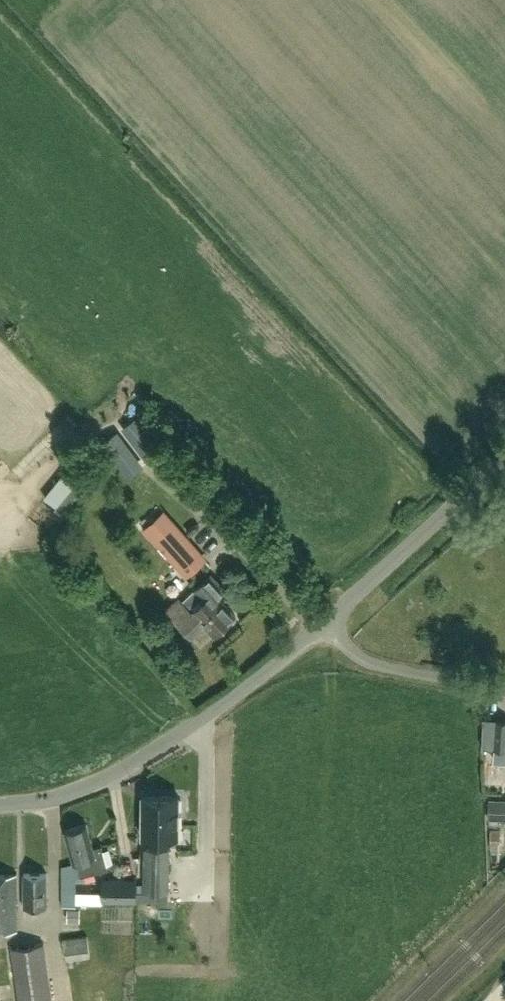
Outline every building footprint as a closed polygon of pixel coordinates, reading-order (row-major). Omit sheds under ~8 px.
[(143,410),(125,423),(152,458),(169,445),(143,410)] [(113,432),(101,441),(127,476),(140,467),(113,432)] [(53,501),(75,473),(62,462),(40,490),(53,501)] [(92,478),(85,472),(54,509),(61,515),(92,478)] [(495,516),(504,525),(504,507),(495,516)] [(207,559),(164,510),(142,529),(186,578),(207,559)] [(214,635),(235,616),(218,597),(225,590),(211,575),(194,590),(195,591),(183,601),(180,597),(166,609),(191,637),(205,625),(214,635)] [(483,747),(485,747),(489,748),(492,748),(492,753),(499,754),(504,754),(504,720),(483,719),(483,747)] [(488,761),(486,786),(491,786),(497,787),(504,787),(504,762),(488,761)] [(178,837),(179,797),(142,796),(141,836),(154,837),(154,836),(178,837)] [(487,799),(486,821),(504,821),(504,799),(487,799)] [(64,831),(72,864),(62,866),(62,906),(76,906),(76,878),(108,869),(101,845),(92,848),(86,825),(64,831)] [(500,846),(504,844),(504,831),(504,830),(482,839),(495,874),(504,871),(504,861),(500,846)] [(137,884),(136,902),(143,901),(143,892),(169,893),(169,849),(144,848),(143,884),(137,884)] [(24,907),(46,907),(46,874),(23,874),(24,907)] [(16,931),(16,875),(0,875),(0,931),(16,931)] [(102,901),(136,902),(137,884),(136,884),(136,880),(103,879),(102,901)] [(73,908),(73,921),(81,921),(81,908),(73,908)] [(87,936),(63,940),(66,960),(90,957),(87,936)] [(18,1000),(52,1000),(44,943),(11,948),(18,1000)]
